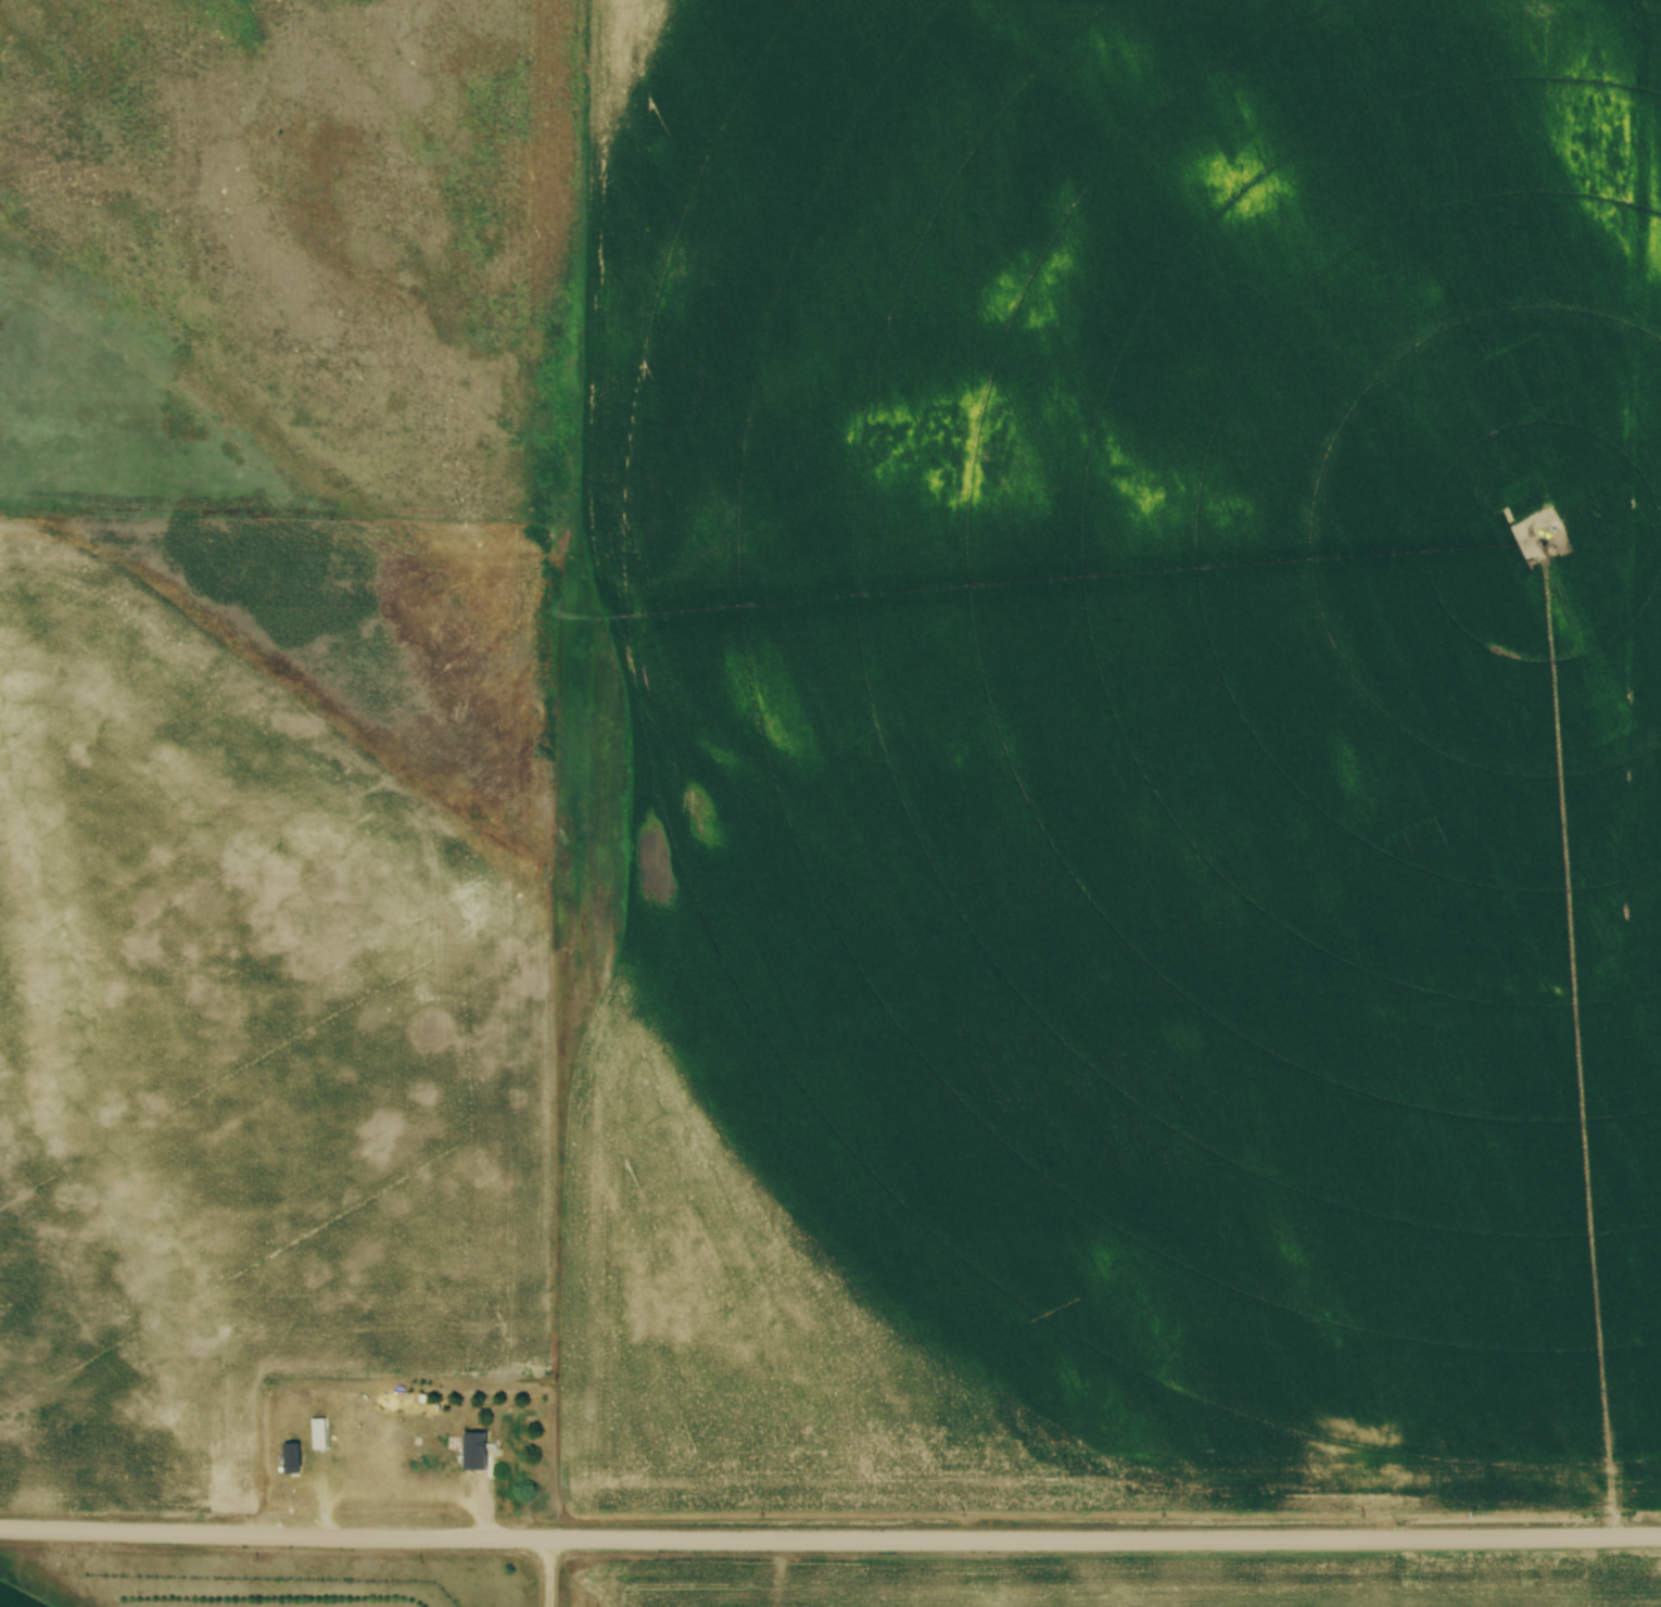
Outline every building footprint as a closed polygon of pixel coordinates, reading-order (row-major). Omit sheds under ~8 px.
[(487,1434),(465,1434),(465,1472),(487,1472),(487,1434)] [(301,1444),(284,1444),(284,1476),(301,1476),(301,1444)]
